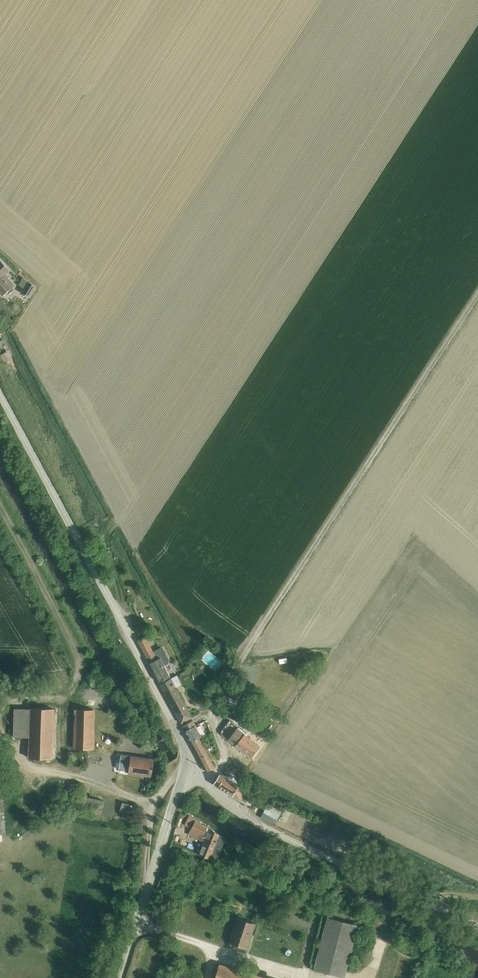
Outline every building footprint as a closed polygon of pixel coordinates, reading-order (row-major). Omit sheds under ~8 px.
[(1,261),(0,262),(0,293),(2,296),(15,285),(6,275),(10,271),(1,261)] [(30,298),(37,287),(23,278),(19,284),(24,288),(21,292),(30,298)] [(0,355),(4,362),(8,360),(9,363),(11,362),(10,359),(12,358),(8,351),(0,355)] [(146,623),(135,628),(138,634),(149,629),(146,623)] [(146,637),(138,641),(159,682),(170,676),(164,665),(167,664),(168,663),(169,662),(169,660),(162,646),(154,651),(146,637)] [(172,678),(160,684),(182,723),(192,716),(172,678)] [(14,708),(13,737),(28,737),(28,759),(53,759),(55,709),(30,708),(30,709),(14,708)] [(75,710),(73,749),(94,750),(95,710),(75,710)] [(229,731),(236,720),(230,717),(224,729),(229,731)] [(191,742),(200,737),(207,733),(204,727),(198,730),(196,725),(194,720),(183,726),(191,742)] [(228,740),(251,758),(261,745),(238,727),(228,740)] [(200,737),(191,742),(207,772),(215,767),(200,737)] [(121,755),(119,770),(129,771),(128,774),(152,777),(154,759),(121,755)] [(220,774),(213,784),(239,799),(245,789),(239,786),(239,785),(220,774)] [(82,797),(79,809),(87,810),(87,809),(95,810),(96,807),(97,807),(97,806),(103,807),(104,801),(82,797)] [(122,802),(120,812),(124,813),(122,818),(129,820),(134,806),(122,802)] [(269,803),(264,812),(277,819),(282,811),(269,803)] [(189,815),(184,825),(191,829),(188,835),(204,842),(203,845),(202,845),(199,853),(200,853),(199,854),(210,859),(216,862),(226,839),(220,835),(210,828),(208,827),(195,821),(196,819),(189,815)] [(327,917),(314,970),(345,977),(359,926),(327,917)] [(238,918),(230,943),(248,949),(256,924),(238,918)] [(215,977),(268,977),(220,964),(215,977)]
